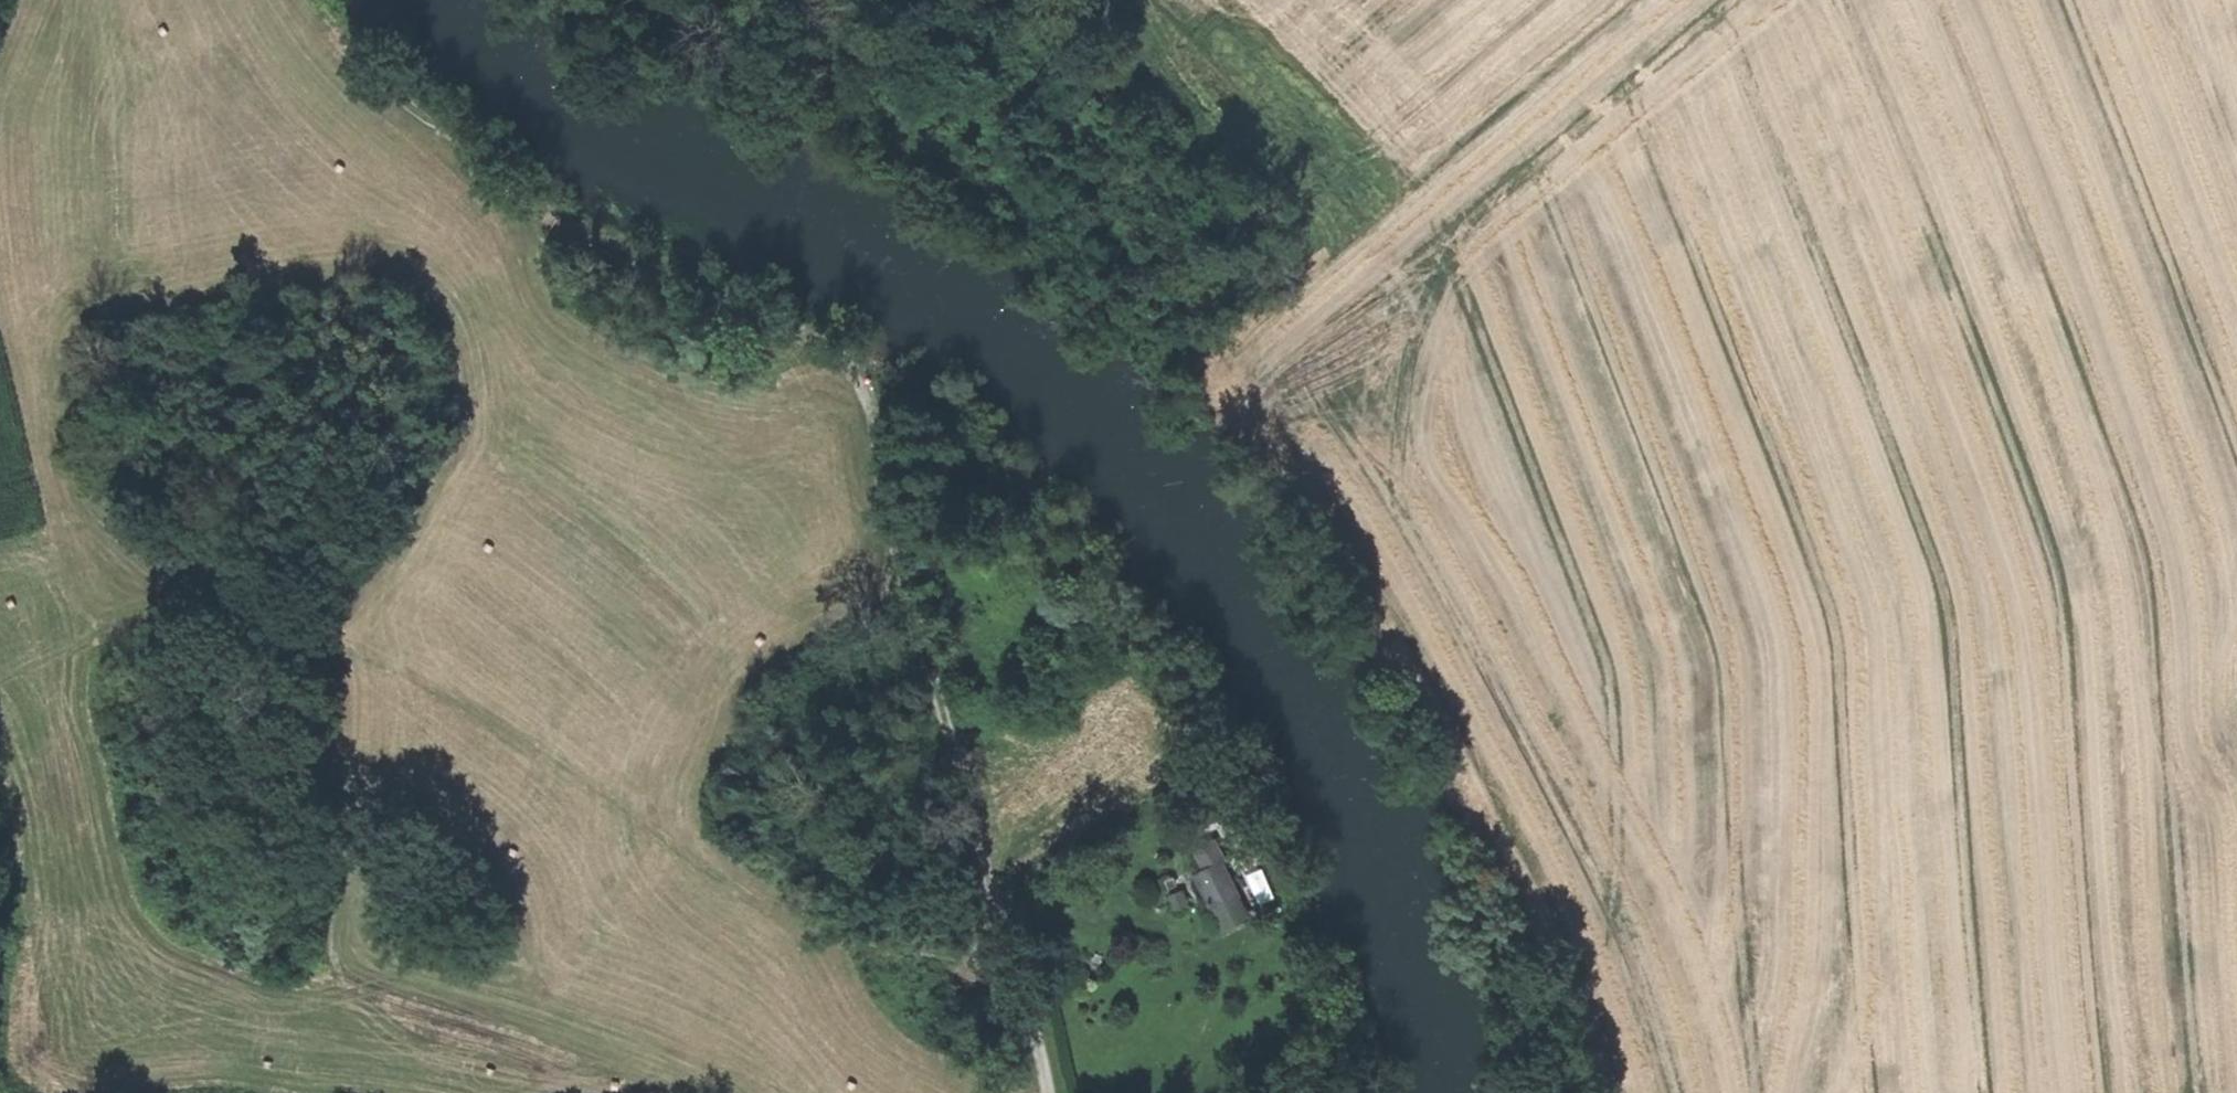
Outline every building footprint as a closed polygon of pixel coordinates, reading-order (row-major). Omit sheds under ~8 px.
[(1197,878),(1212,909),(1233,898),(1218,867),(1228,862),(1218,842),(1198,851),(1208,872),(1197,878)]
